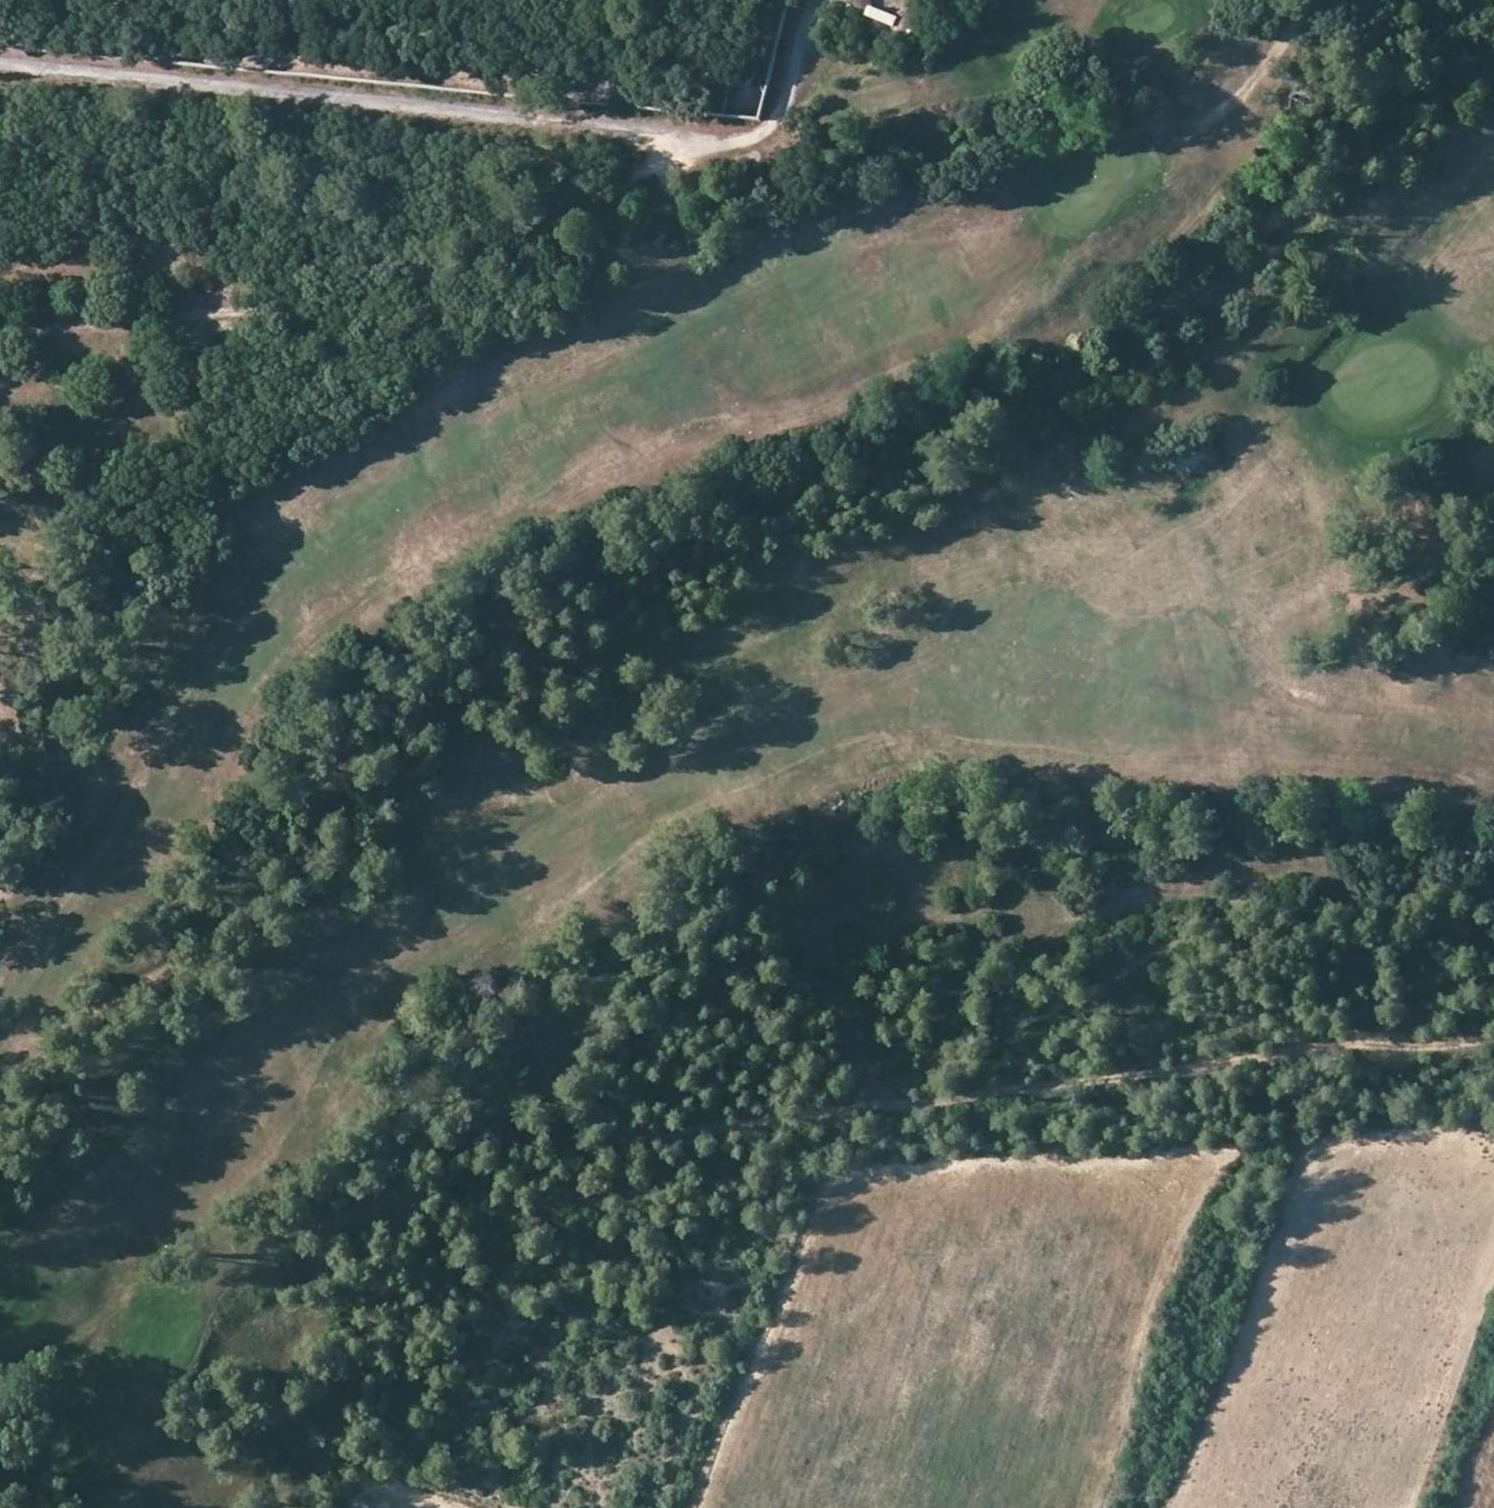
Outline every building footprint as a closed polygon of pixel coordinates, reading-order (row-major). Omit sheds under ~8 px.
[(893,16),(875,10),(875,4),(873,0),(830,0),(829,3),(828,9),(828,14),(830,19),(831,24),(835,27),(839,30),(842,32),(846,34),(851,34),(855,34),(860,33),(866,31),(887,37),(887,39),(888,43),(890,47),(892,50),(895,54),(899,56),(903,57),(910,59),(915,58),(919,57),(922,55),(925,54),(928,52),(931,47),(933,44),(934,40),(935,34),(934,29),(933,24),(930,20),(926,16),(922,13),(917,11),(913,10),(908,10),(904,10),(901,12),(897,14),(893,16)]
